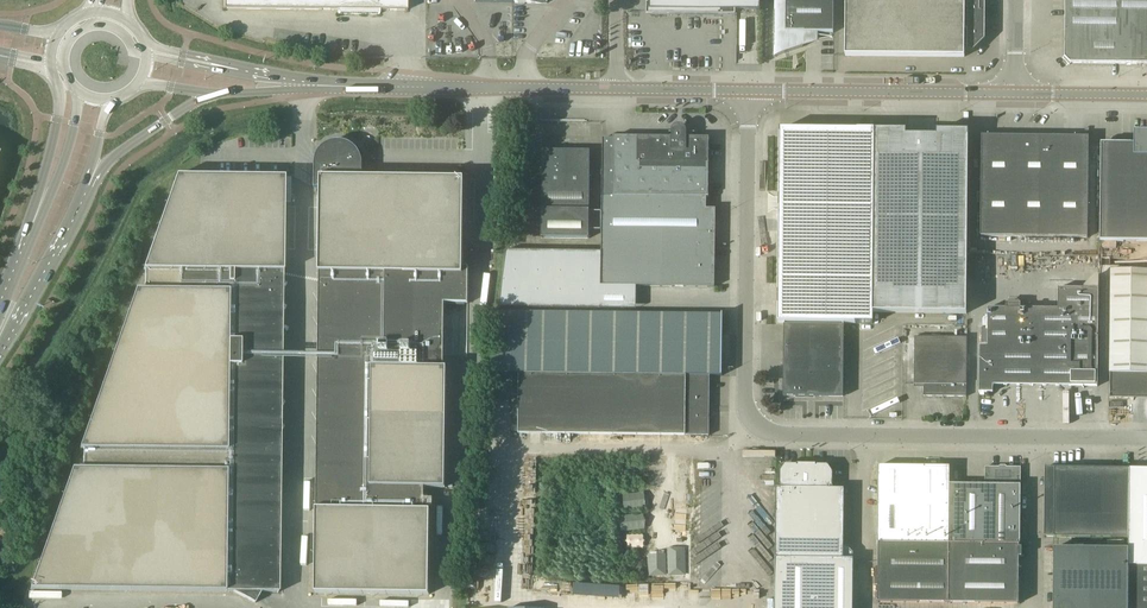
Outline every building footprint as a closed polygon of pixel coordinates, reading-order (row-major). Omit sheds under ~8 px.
[(407,0),(224,0),(224,7),(224,9),(226,9),(338,10),(338,14),(379,14),(379,11),(404,11),(407,11),(407,9),(407,0)] [(649,4),(647,4),(647,16),(736,16),(736,11),(760,11),(760,0),(649,0),(649,4)] [(775,57),(776,57),(776,56),(802,47),(802,44),(805,44),(805,32),(834,33),(834,0),(786,0),(786,2),(777,2),(777,1),(775,1),(775,57)] [(845,56),(964,57),(965,50),(967,50),(973,51),(985,39),(985,0),(846,0),(845,56)] [(1065,56),(1063,58),(1069,65),(1071,62),(1146,64),(1146,0),(1066,0),(1065,56)] [(483,32),(489,28),(482,18),(476,22),(483,32)] [(779,208),(778,323),(785,323),(785,324),(843,325),(843,323),(873,324),(873,312),(966,313),(968,131),(936,131),(936,136),(936,137),(936,170),(906,169),(906,136),(906,130),(875,130),(780,129),(779,197),(818,197),(818,209),(779,208)] [(614,138),(603,138),(602,250),(504,248),(499,307),(601,309),(601,286),(715,287),(716,209),(707,209),(707,197),(709,197),(709,137),(693,137),(693,133),(695,133),(695,132),(669,132),(669,133),(673,133),(673,137),(614,136),(614,138)] [(1100,241),(1146,242),(1146,133),(1135,132),(1135,144),(1101,143),(1100,241)] [(982,135),(981,236),(1087,238),(1088,137),(982,135)] [(314,164),(314,188),(320,188),(319,272),(321,272),(321,289),(340,326),(330,331),(340,350),(330,355),(339,374),(330,379),(339,398),(329,402),(339,421),(329,426),(338,445),(329,450),(338,469),(319,478),(319,508),(316,508),(315,593),(429,594),(430,510),(424,510),(424,487),(445,488),(446,368),(443,368),(444,303),(468,303),(468,268),(462,267),(464,178),(362,177),(362,165),(363,165),(362,163),(362,161),(362,160),(362,158),(361,156),(360,153),(358,151),(357,150),(356,148),(355,147),(354,146),(353,145),(350,144),(348,143),(346,142),(344,141),(342,141),(341,141),(339,141),(337,141),(334,141),(332,141),(330,142),(328,143),(327,143),(326,144),(323,146),(322,147),(320,149),(319,150),(318,151),(317,153),(317,154),(316,157),(315,158),(315,159),(315,161),(314,162),(314,164)] [(543,150),(542,238),(589,238),(590,150),(543,150)] [(283,272),(285,177),(176,176),(143,270),(145,270),(145,290),(136,290),(80,449),(83,449),(83,469),(73,469),(30,589),(226,592),(225,591),(232,591),(255,603),(261,592),(279,592),(279,586),(258,575),(268,556),(258,551),(268,532),(258,527),(268,509),(259,504),(268,485),(259,480),(269,461),(259,456),(269,437),(259,432),(269,414),(260,409),(270,390),(260,385),(270,366),(260,361),(270,342),(261,337),(270,319),(261,314),(283,272)] [(1035,256),(1020,255),(1020,263),(1035,263),(1035,256)] [(1111,270),(1110,373),(1110,375),(1110,398),(1146,399),(1146,270),(1111,270)] [(979,392),(993,392),(993,385),(1097,386),(1098,289),(1058,288),(1058,309),(1020,308),(1020,303),(1006,303),(1006,308),(988,308),(987,346),(980,346),(979,392)] [(723,373),(724,310),(499,308),(499,370),(723,373)] [(844,325),(843,325),(785,324),(784,324),(784,396),(796,396),(796,398),(814,398),(814,396),(843,396),(844,325)] [(915,337),(914,384),(924,384),(924,396),(966,396),(966,385),(967,385),(967,337),(915,337)] [(710,375),(519,373),(518,433),(686,435),(709,435),(710,375)] [(780,472),(780,488),(776,488),(775,607),(853,607),(853,559),(843,559),(844,489),(832,489),(833,472),(828,465),(816,465),(816,464),(811,464),(811,466),(802,466),(802,464),(797,464),(797,465),(785,464),(780,472)] [(877,543),(878,543),(877,602),(950,603),(1018,604),(1019,545),(950,544),(951,484),(949,484),(950,466),(878,466),(877,543)] [(951,484),(950,544),(1019,545),(1020,545),(1021,467),(985,467),(985,485),(951,484)] [(1128,549),(1130,549),(1131,469),(1129,469),(1045,468),(1044,537),(1128,538),(1128,549)] [(1146,555),(1146,469),(1131,469),(1130,549),(1130,555),(1146,555)] [(1128,549),(1054,548),(1053,607),(1130,607),(1130,555),(1130,549),(1128,549)] [(1130,607),(1146,607),(1146,556),(1130,555),(1130,607)]
